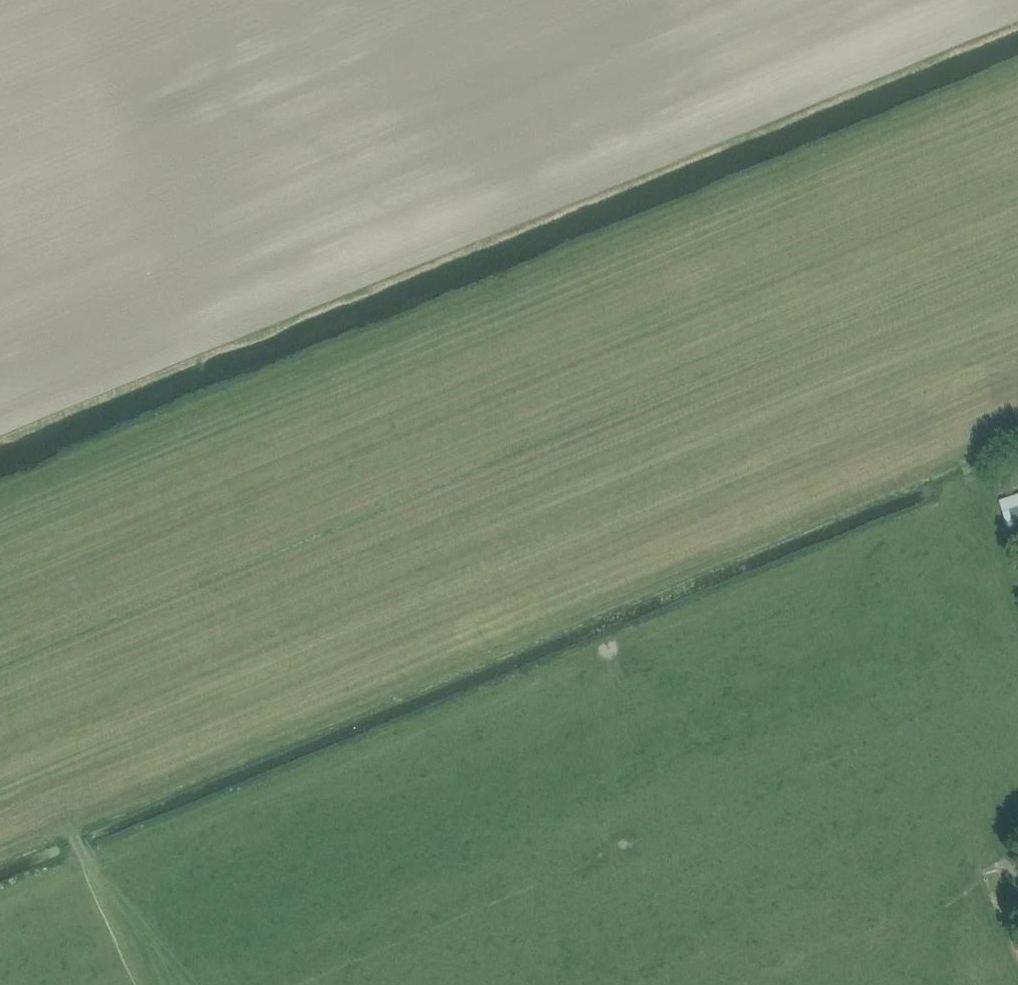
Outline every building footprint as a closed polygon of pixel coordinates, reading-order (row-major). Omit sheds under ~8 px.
[(1008,512),(1014,527),(1017,526),(1017,509),(1008,512)]
